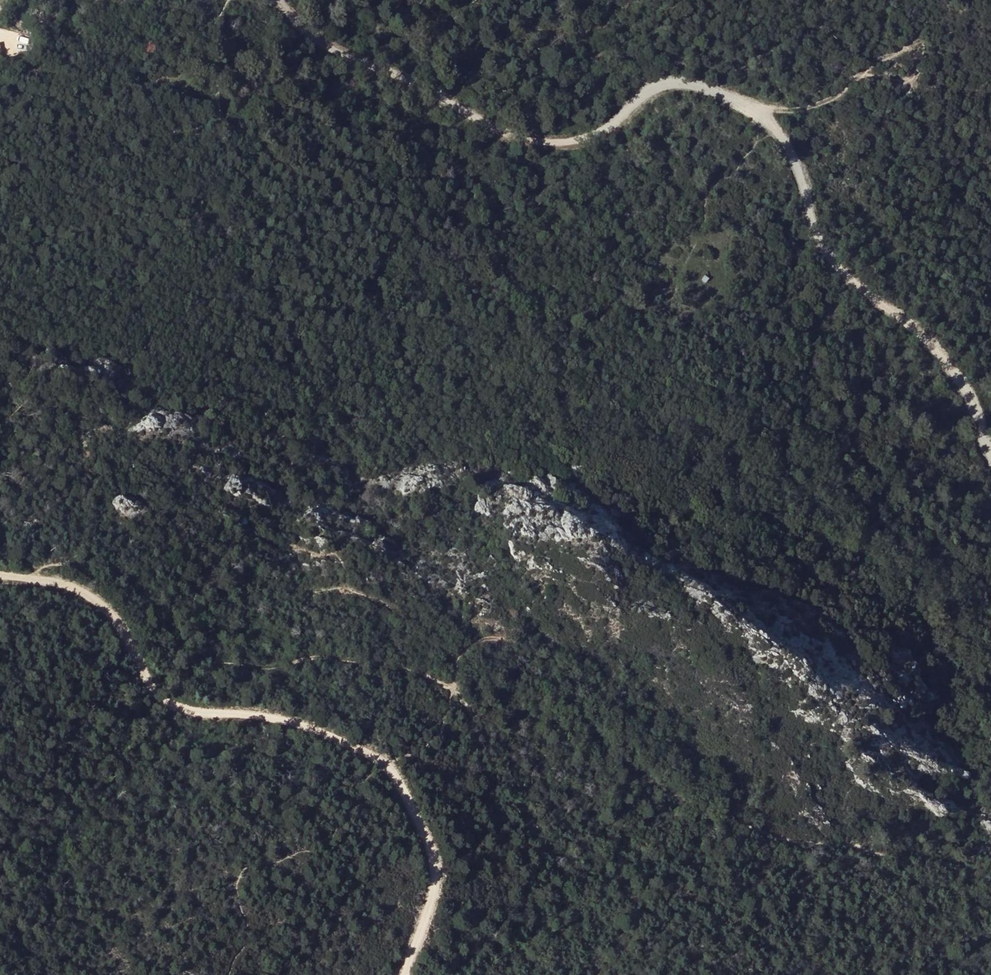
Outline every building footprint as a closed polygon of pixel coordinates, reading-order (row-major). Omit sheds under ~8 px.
[(9,49),(4,32),(0,34),(0,52),(9,49)]
